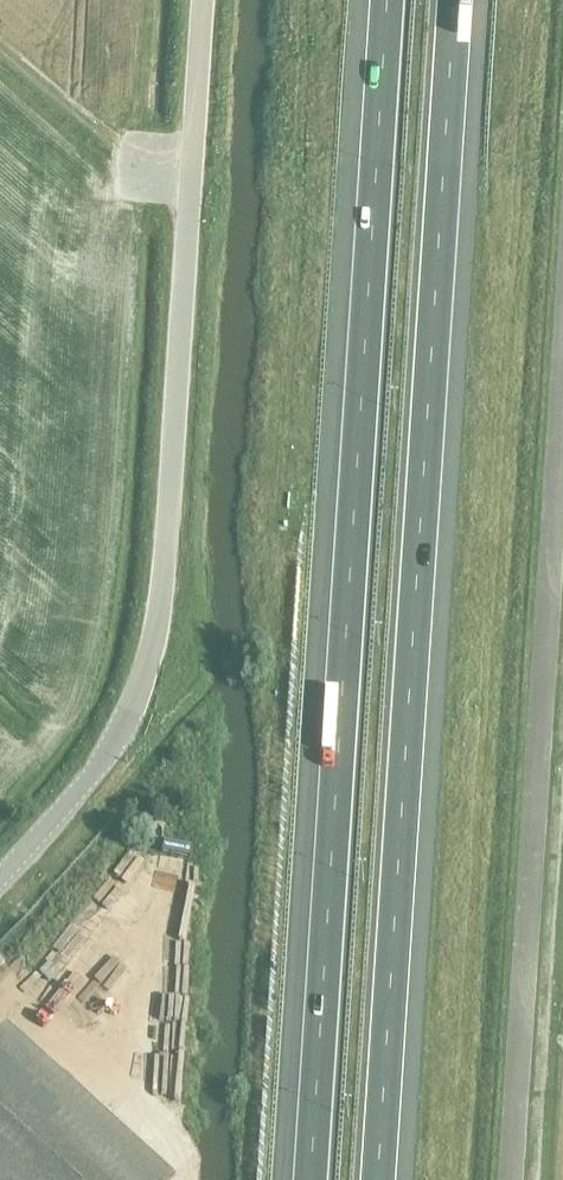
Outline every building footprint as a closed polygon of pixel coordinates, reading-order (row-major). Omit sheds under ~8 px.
[(8,1031),(0,1040),(0,1179),(174,1179),(8,1031)] [(97,1061),(102,1055),(94,1048),(89,1054),(97,1061)]
